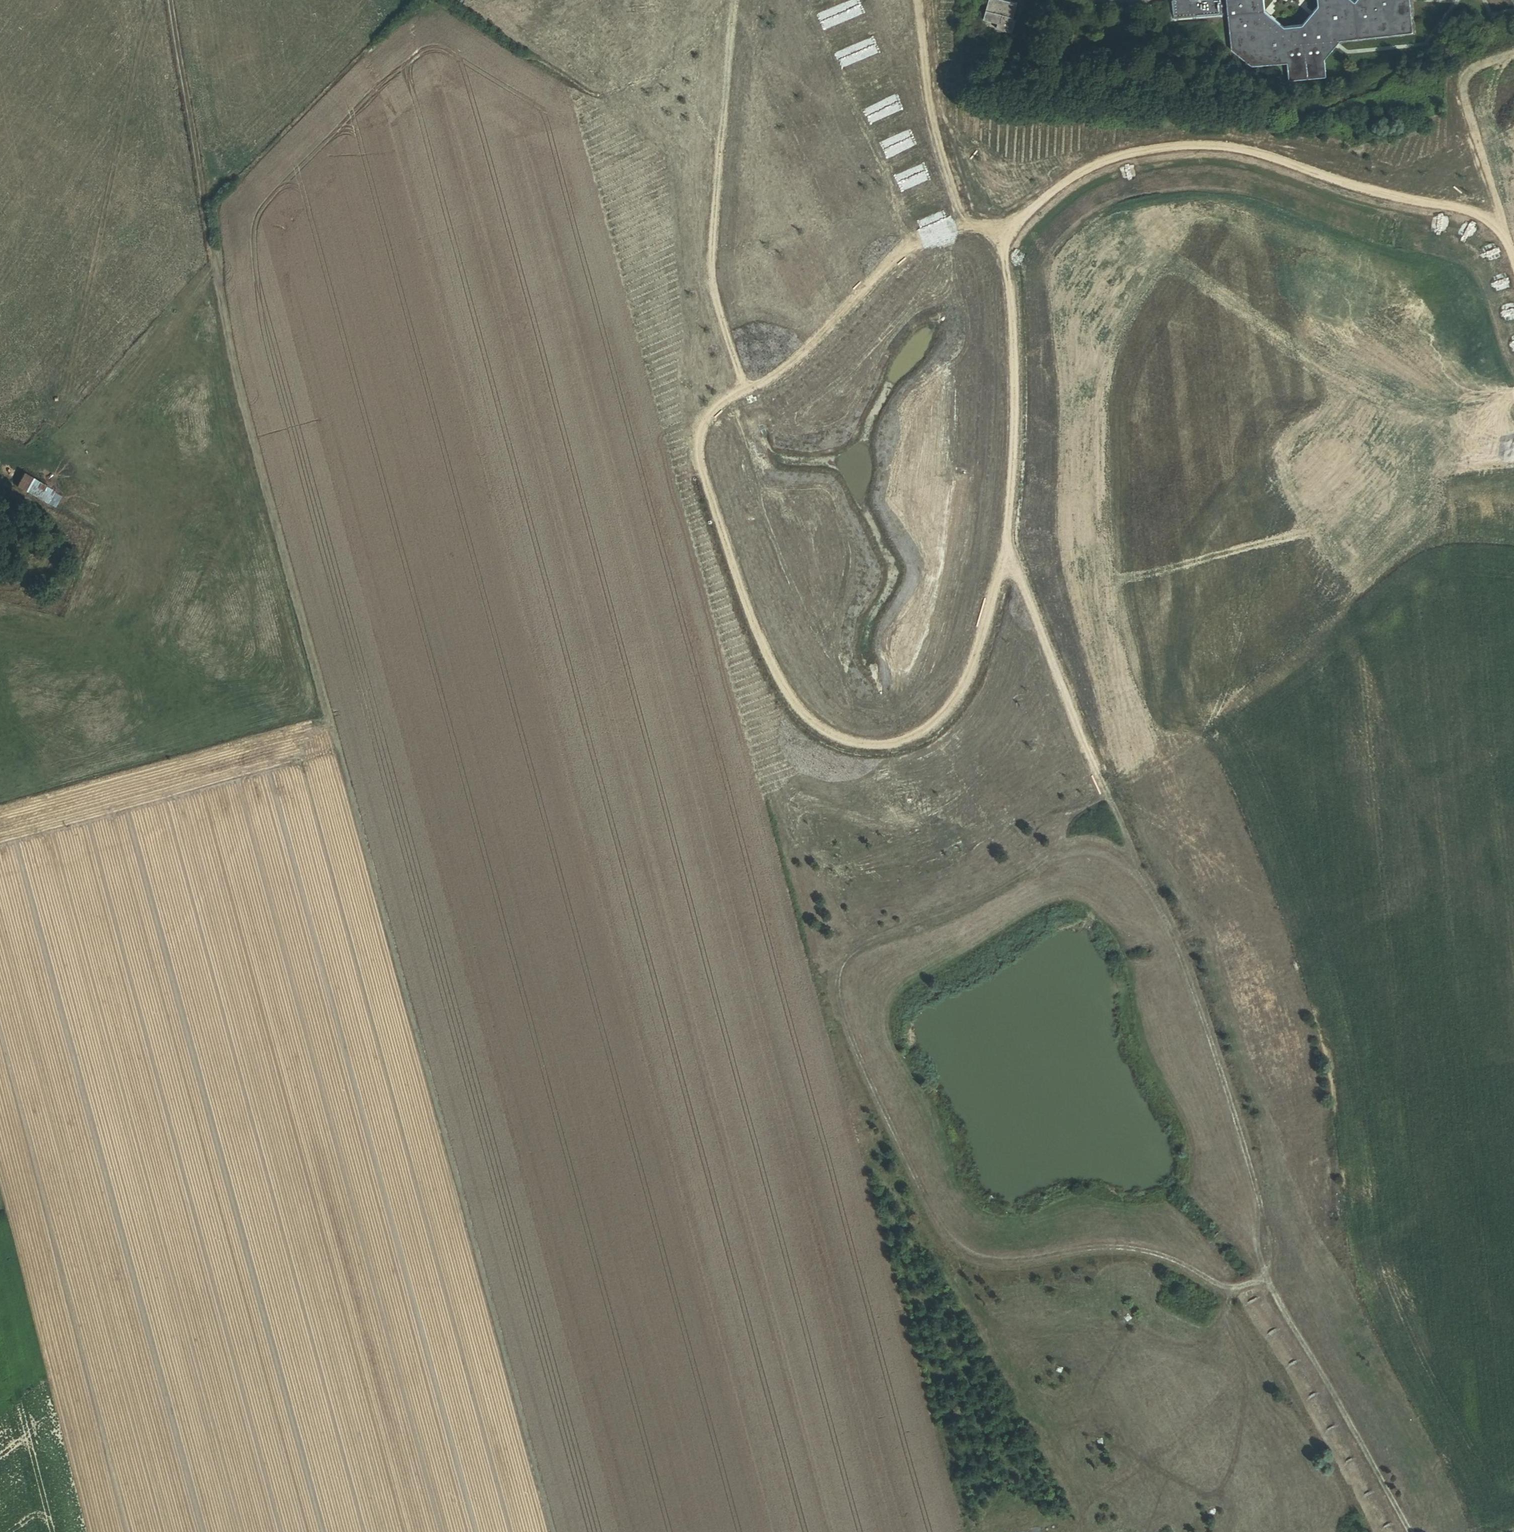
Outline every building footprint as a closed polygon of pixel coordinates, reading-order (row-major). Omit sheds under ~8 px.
[(1016,17),(1019,0),(1017,0),(991,0),(987,17),(1002,20),(1000,29),(1016,32),(1019,17),(1016,17)] [(1172,1),(1173,19),(1200,17),(1199,0),(1172,0),(1172,1)] [(1410,0),(1227,0),(1230,49),(1246,62),(1247,66),(1287,63),(1287,77),(1291,80),(1325,78),(1324,59),(1341,39),(1412,35),(1410,0)] [(12,483),(17,473),(0,465),(0,477),(12,483)] [(23,474),(16,488),(49,503),(55,489),(23,474)]
